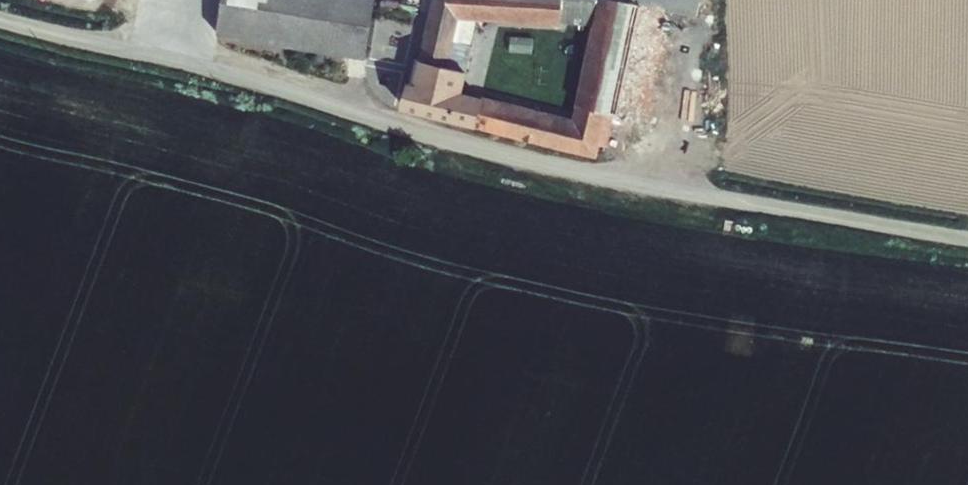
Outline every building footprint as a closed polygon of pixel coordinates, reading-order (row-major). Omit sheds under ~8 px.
[(218,35),(367,59),(376,0),(224,0),(218,35)] [(564,0),(433,0),(414,84),(408,83),(401,111),(598,159),(601,146),(609,147),(614,117),(577,107),(574,120),(560,116),(544,112),(531,109),(516,105),(483,96),(482,98),(464,92),(469,73),(467,73),(448,68),(459,20),(478,21),(562,26),(563,24),(564,0)] [(563,24),(595,25),(600,1),(579,0),(564,0),(563,24)] [(600,1),(595,25),(577,107),(614,117),(648,124),(672,11),(635,2),(635,3),(621,0),(600,0),(600,1)] [(635,3),(635,2),(672,11),(698,17),(702,0),(621,0),(635,3)] [(472,46),(478,21),(459,20),(448,68),(467,73),(473,46),(472,46)] [(518,98),(516,105),(531,109),(533,102),(518,98)] [(547,100),(544,112),(560,116),(563,103),(547,100)]
